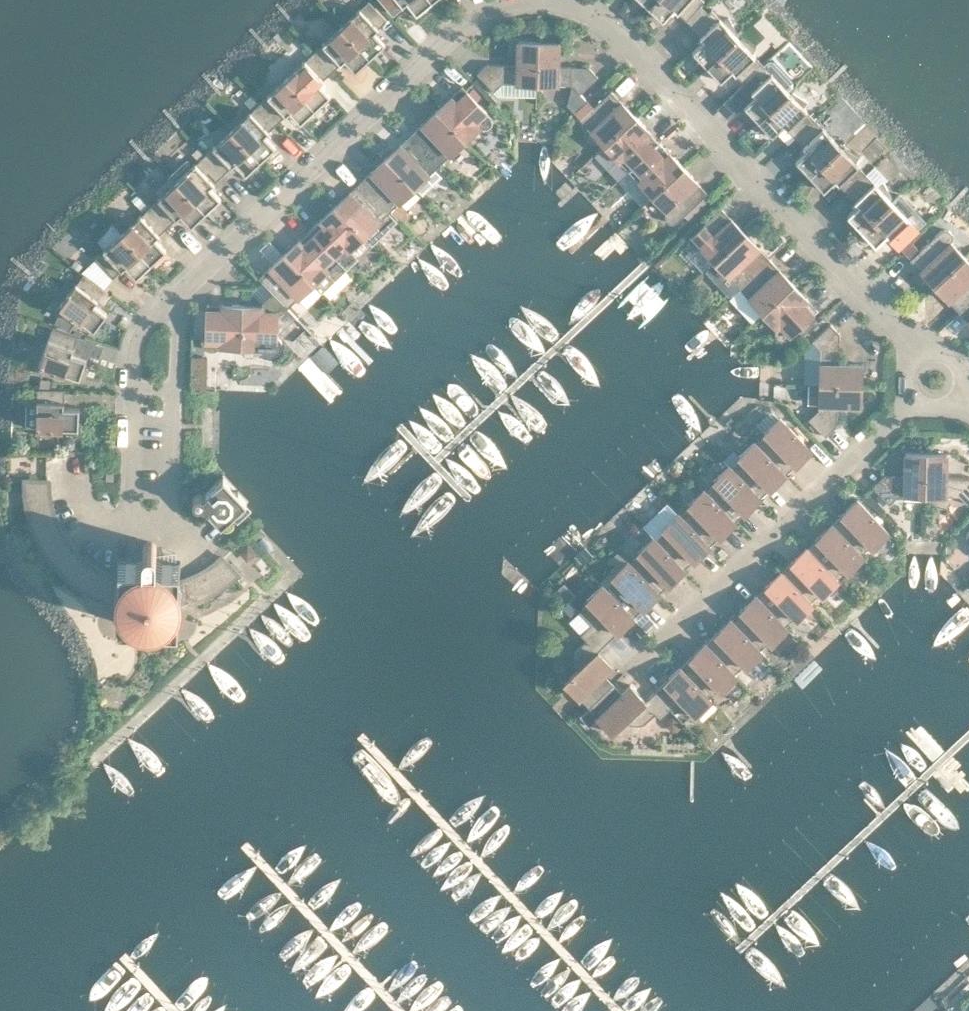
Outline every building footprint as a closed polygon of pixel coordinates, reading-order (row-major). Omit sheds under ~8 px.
[(387,3),(404,23),(413,16),(414,15),(417,12),(427,24),(443,11),(434,0),(385,0),(387,3)] [(443,11),(456,0),(434,0),(443,11)] [(658,17),(674,0),(646,0),(643,3),(658,17)] [(701,34),(715,20),(710,16),(715,11),(703,0),(674,0),(658,17),(674,31),(684,19),(687,22),(688,23),(697,30),(701,34)] [(353,34),(351,36),(381,67),(396,53),(385,41),(388,38),(388,39),(389,38),(397,29),(379,10),(370,18),(367,21),(361,17),(352,32),(353,34)] [(703,61),(717,76),(748,47),(746,45),(748,43),(739,28),(733,31),(730,28),(730,29),(722,20),(718,23),(715,20),(701,34),(704,36),(702,38),(710,47),(711,48),(711,47),(714,50),(703,61)] [(335,51),(324,62),(342,81),(351,73),(351,74),(352,73),(352,72),(355,70),(366,81),(381,67),(351,36),(349,38),(348,36),(332,45),(335,51)] [(746,84),(754,93),(773,74),(763,63),(767,57),(752,48),(750,49),(748,47),(717,76),(731,91),(743,80),(746,83),(745,84),(746,85),(746,84)] [(513,93),(548,94),(549,52),(529,51),(528,75),(497,74),(488,83),(505,101),(513,93)] [(549,52),(548,94),(569,95),(583,95),(591,103),(609,87),(600,77),(569,76),(570,52),(549,52)] [(299,86),(297,88),(326,119),(341,105),(330,93),(333,90),(333,91),(334,90),(334,89),(342,81),(324,62),(316,70),(313,73),(306,69),(297,84),(299,86)] [(768,131),(799,102),(804,98),(804,92),(783,71),(778,70),(773,74),(754,93),(762,101),(762,102),(763,102),(766,105),(754,116),(768,131)] [(281,103),(270,114),(288,133),(296,125),(297,125),(297,124),(300,121),(311,133),(326,119),(297,88),(295,90),(293,88),(278,96),(281,103)] [(462,106),(447,120),(476,151),(491,137),(495,138),(499,138),(502,135),(503,131),(502,126),(473,96),(462,106)] [(602,140),(616,155),(647,126),(633,111),(632,111),(622,100),(604,117),(592,129),(602,140)] [(797,139),(806,148),(825,129),(814,118),(818,111),(803,102),(801,104),(799,102),(768,131),(782,146),(794,135),(797,138),(796,139),(797,139)] [(585,122),(592,129),(604,117),(598,110),(585,122)] [(244,137),(242,139),(271,170),(286,156),(275,145),(278,142),(279,142),(280,141),(288,133),(270,114),(261,122),(258,124),(252,121),(243,136),(244,137)] [(432,134),(422,144),(451,174),(461,165),(476,151),(447,120),(432,134)] [(630,170),(640,180),(670,152),(660,141),(661,141),(647,126),(616,155),(630,170)] [(806,171),(820,186),(851,157),(833,138),(825,129),(806,148),(814,156),(813,156),(814,157),(815,157),(817,160),(806,171)] [(224,158),(215,165),(233,185),(242,177),(243,176),(242,176),(245,173),(256,184),(271,170),(242,139),(240,141),(239,140),(223,148),(226,154),(223,157),(224,158)] [(422,144),(396,168),(425,198),(440,184),(451,174),(422,144)] [(649,191),(663,206),(694,177),(680,162),(670,152),(640,180),(650,191),(649,191)] [(849,194),(857,202),(876,184),(869,175),(866,172),(870,166),(855,157),(853,159),(851,157),(820,186),(834,201),(846,190),(849,193),(848,193),(849,194)] [(203,176),(188,191),(217,222),(232,208),(221,196),(224,194),(225,193),(233,185),(215,165),(207,173),(203,176)] [(382,182),(371,192),(400,222),(410,212),(410,213),(425,198),(396,168),(381,182),(382,182)] [(694,177),(663,206),(677,221),(676,225),(677,229),(680,232),(684,233),(688,232),(718,203),(708,192),(694,177)] [(858,226),(872,241),(903,211),(901,209),(902,208),(894,192),(888,196),(885,192),(884,193),(876,184),(857,202),(865,211),(866,212),(869,215),(858,226)] [(169,209),(161,217),(179,236),(187,228),(187,229),(188,228),(188,227),(191,225),(202,236),(217,222),(188,191),(186,193),(184,191),(168,199),(172,206),(169,209)] [(346,215),(383,255),(408,231),(400,222),(371,192),(346,215)] [(148,204),(143,209),(155,222),(161,217),(148,204)] [(903,211),(872,241),(886,256),(897,245),(900,248),(901,249),(909,257),(918,248),(928,239),(920,231),(918,227),(921,221),(906,212),(905,213),(903,211)] [(320,239),(358,279),(383,255),(346,215),(330,229),(331,230),(320,239)] [(135,241),(133,242),(162,274),(177,259),(166,248),(169,245),(169,246),(170,245),(170,244),(179,236),(161,217),(155,222),(152,225),(149,227),(143,224),(133,239),(135,241)] [(712,257),(726,272),(756,243),(742,228),(732,217),(701,246),(699,250),(700,254),(703,258),(708,258),(712,257)] [(295,263),(324,294),(332,303),(358,279),(320,239),(310,249),(295,263)] [(945,296),(968,273),(968,260),(962,252),(963,248),(963,244),(960,241),(955,240),(951,241),(930,261),(921,269),(921,270),(945,296)] [(162,274),(133,242),(131,244),(129,243),(114,251),(117,257),(114,260),(114,261),(105,269),(124,288),(132,280),(133,279),(136,276),(147,288),(162,274)] [(740,287),(750,297),(780,268),(770,258),(756,243),(726,272),(740,287)] [(661,247),(651,257),(657,263),(667,253),(661,247)] [(269,288),(283,303),(298,318),(309,308),(324,294),(295,263),(280,277),(269,288)] [(759,308),(773,323),(804,294),(790,279),(780,268),(750,297),(759,307),(759,308)] [(968,321),(968,273),(945,296),(959,311),(968,321)] [(89,329),(105,341),(118,324),(105,314),(107,311),(108,311),(112,314),(119,303),(115,300),(94,284),(87,293),(71,314),(73,316),(69,323),(68,323),(68,324),(72,326),(68,334),(80,340),(84,332),(87,334),(88,333),(87,332),(89,329)] [(804,294),(773,323),(787,338),(786,341),(786,346),(789,349),(794,350),(798,348),(828,320),(804,294)] [(253,315),(252,357),(272,358),(275,361),(279,362),(283,363),(287,361),(291,357),(292,352),(291,347),(288,344),(288,327),(298,318),(283,303),(273,312),(273,315),(253,315)] [(231,357),(252,357),(253,315),(232,314),(217,314),(217,342),(214,345),(212,350),(213,354),(216,358),(221,361),(225,361),(228,359),(231,357)] [(831,373),(830,394),(873,395),(873,375),(850,374),(850,343),(841,334),(824,351),(832,359),(831,373)] [(91,366),(97,349),(63,338),(59,349),(50,374),(53,375),(51,383),(50,383),(50,384),(72,387),(72,386),(71,386),(72,382),(91,388),(98,368),(91,366)] [(52,389),(50,397),(60,399),(61,391),(52,389)] [(873,395),(830,394),(830,414),(830,419),(820,429),(836,447),(848,436),(848,415),(872,416),(873,395)] [(50,437),(51,445),(50,445),(50,446),(71,443),(71,442),(70,442),(70,438),(90,439),(91,418),(75,417),(75,413),(75,399),(49,398),(48,410),(47,437),(50,437)] [(778,445),(768,454),(796,484),(806,475),(807,476),(822,461),(791,427),(775,442),(778,445)] [(742,428),(737,433),(742,438),(747,433),(742,428)] [(74,451),(74,454),(75,457),(78,459),(81,460),(84,458),(86,456),(86,452),(85,449),(82,447),(79,447),(76,448),(74,451)] [(752,468),(743,478),(771,508),(781,499),(797,485),(796,484),(768,454),(765,451),(750,466),(752,468)] [(915,505),(936,505),(937,463),(916,462),(916,486),(894,486),(883,496),(900,514),(910,504),(915,505)] [(936,505),(968,506),(968,488),(957,488),(957,464),(937,463),(936,505)] [(688,472),(679,480),(686,488),(695,480),(688,472)] [(727,492),(717,502),(746,532),(756,523),(772,509),(771,508),(743,478),(740,475),(725,490),(727,492)] [(232,535),(257,512),(234,487),(213,506),(210,504),(206,505),(203,508),(204,512),(206,515),(210,516),(213,515),(232,535)] [(101,605),(114,611),(122,589),(113,584),(103,578),(94,571),(86,563),(78,554),(72,544),(67,534),(63,523),(60,512),(59,501),(58,489),(34,488),(35,503),(37,517),(40,530),(45,544),(51,556),(59,568),(68,579),(78,589),(89,597),(101,605)] [(702,516),(692,526),(720,556),(730,547),(731,547),(746,533),(746,532),(717,502),(715,499),(699,514),(702,516)] [(853,525),(843,534),(872,564),(882,555),(884,558),(900,543),(868,510),(853,524),(853,525)] [(676,540),(667,549),(695,580),(705,570),(706,571),(721,557),(720,556),(692,526),(689,523),(674,537),(676,540)] [(828,548),(818,558),(846,588),(856,579),(859,581),(874,567),(872,564),(843,534),(843,533),(827,548),(828,548)] [(651,564),(641,573),(670,604),(680,594),(680,595),(696,580),(695,580),(667,549),(664,547),(649,561),(651,564)] [(122,589),(114,611),(123,614),(127,614),(126,633),(158,634),(158,635),(159,635),(159,634),(190,635),(190,616),(195,616),(203,614),(196,591),(191,590),(191,571),(182,571),(182,573),(174,573),(174,572),(173,572),(167,570),(167,559),(166,555),(163,552),(158,552),(155,554),(153,558),(153,570),(147,572),(147,570),(128,569),(127,589),(122,589)] [(595,556),(586,566),(594,574),(604,565),(595,556)] [(802,572),(792,582),(821,612),(831,603),(833,605),(849,591),(846,588),(818,558),(817,557),(802,572)] [(216,581),(196,591),(203,614),(216,608),(229,602),(240,594),(252,585),(235,567),(226,575),(216,581)] [(626,588),(616,597),(644,628),(654,618),(655,619),(670,604),(641,573),(639,571),(623,585),(626,588)] [(777,596),(767,606),(796,636),(806,627),(808,629),(824,615),(821,612),(792,582),(792,581),(777,596)] [(575,593),(568,599),(580,611),(586,605),(575,593)] [(590,622),(602,635),(619,651),(629,642),(630,643),(645,628),(644,628),(616,597),(613,594),(598,609),(600,612),(590,622)] [(752,620),(742,629),(770,660),(780,650),(783,653),(798,639),(796,636),(767,606),(767,605),(751,620),(752,620)] [(580,612),(574,618),(583,628),(589,622),(580,612)] [(726,644),(716,653),(745,684),(755,674),(758,677),(773,662),(770,660),(742,629),(741,629),(726,643),(726,644)] [(600,716),(616,701),(607,692),(624,676),(609,661),(619,651),(602,635),(592,644),(597,650),(587,660),(585,664),(585,672),(586,676),(589,679),(576,692),(590,708),(591,707),(600,716)] [(701,668),(691,677),(720,707),(730,698),(732,701),(748,686),(745,684),(716,653),(701,667),(701,668)] [(676,692),(666,701),(681,719),(693,732),(704,722),(707,725),(722,710),(720,707),(691,677),(675,691),(676,692)] [(600,716),(593,723),(593,727),(598,732),(602,732),(608,727),(622,742),(636,729),(639,732),(643,734),(651,734),(656,733),(666,723),(671,729),(681,719),(666,701),(656,710),(641,695),(626,709),(617,700),(616,701),(600,716)] [(684,724),(677,730),(677,736),(683,742),(688,742),(695,735),(684,724)]
